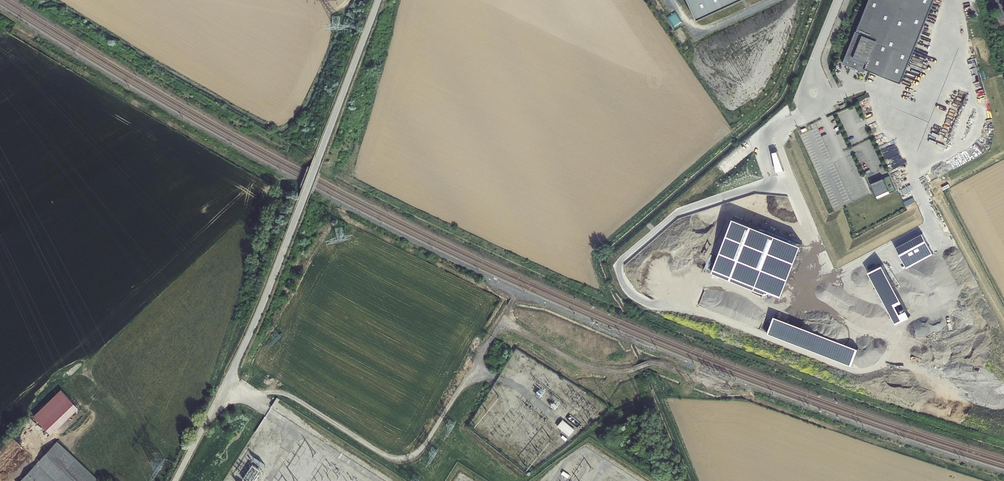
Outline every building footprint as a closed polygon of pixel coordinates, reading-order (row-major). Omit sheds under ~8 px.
[(690,16),(727,0),(683,0),(690,16)] [(845,59),(902,82),(935,0),(869,0),(845,59)] [(773,152),(776,171),(784,169),(778,151),(773,152)] [(871,184),(876,195),(889,190),(884,178),(871,184)] [(714,268),(782,295),(803,244),(735,217),(714,268)] [(897,247),(908,267),(934,253),(923,233),(897,247)] [(869,271),(896,323),(910,316),(883,264),(869,271)] [(775,317),(768,333),(852,366),(859,349),(775,317)] [(32,418),(50,435),(77,407),(59,390),(32,418)] [(574,430),(561,420),(556,426),(569,436),(574,430)] [(98,480),(57,441),(20,480),(96,480),(98,480)]
